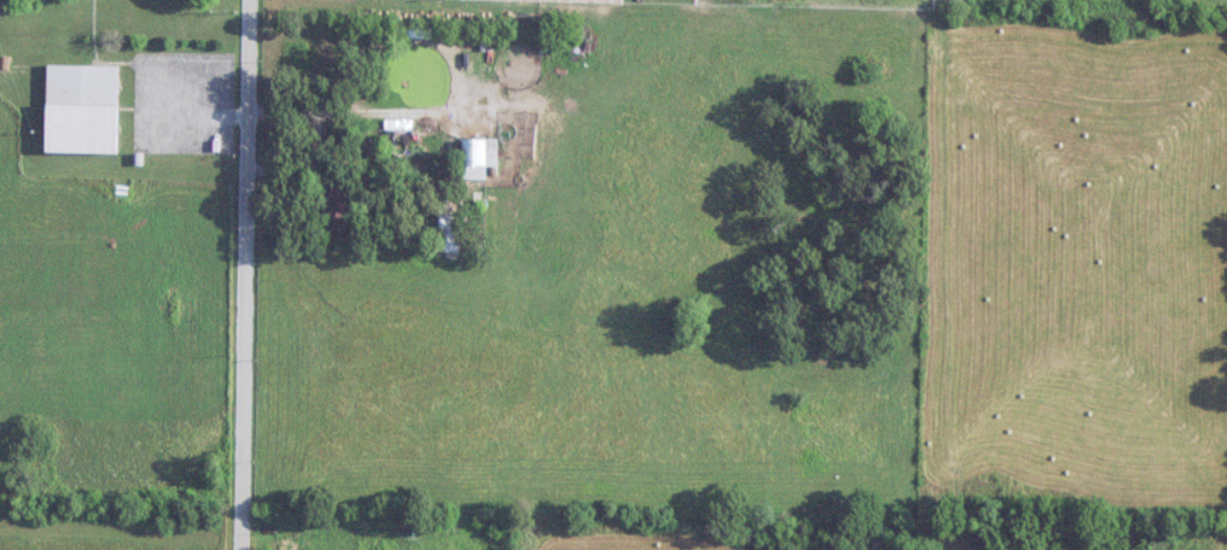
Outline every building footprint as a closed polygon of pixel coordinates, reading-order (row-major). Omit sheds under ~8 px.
[(118,68),(46,67),(45,154),(117,155),(118,68)] [(498,167),(498,141),(463,141),(463,180),(486,180),(486,167),(498,167)] [(432,253),(459,254),(461,216),(447,215),(448,198),(434,198),(432,253)]
